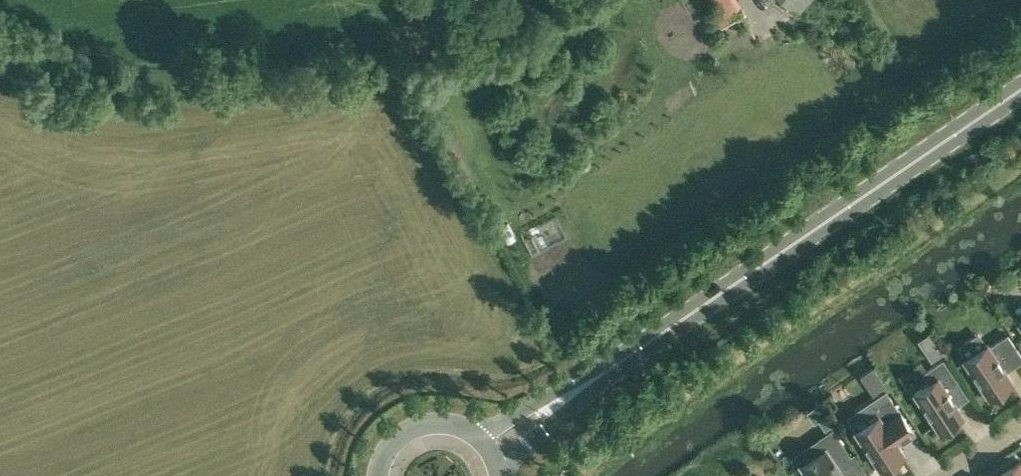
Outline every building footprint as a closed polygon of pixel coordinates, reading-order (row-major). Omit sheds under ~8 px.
[(724,26),(748,15),(741,0),(712,0),(724,26)] [(964,358),(989,396),(1012,380),(1004,368),(1010,364),(1011,366),(1020,360),(1020,355),(1007,334),(989,346),(987,343),(986,343),(964,358)] [(946,389),(957,381),(943,359),(923,372),(929,381),(914,392),(939,429),(963,413),(946,389)] [(913,432),(889,395),(877,404),(882,412),(855,430),(881,468),(904,452),(897,442),(913,432)] [(832,429),(818,439),(824,448),(800,464),(808,475),(845,475),(841,470),(854,461),(832,429)] [(997,475),(1020,475),(1020,460),(997,475)]
